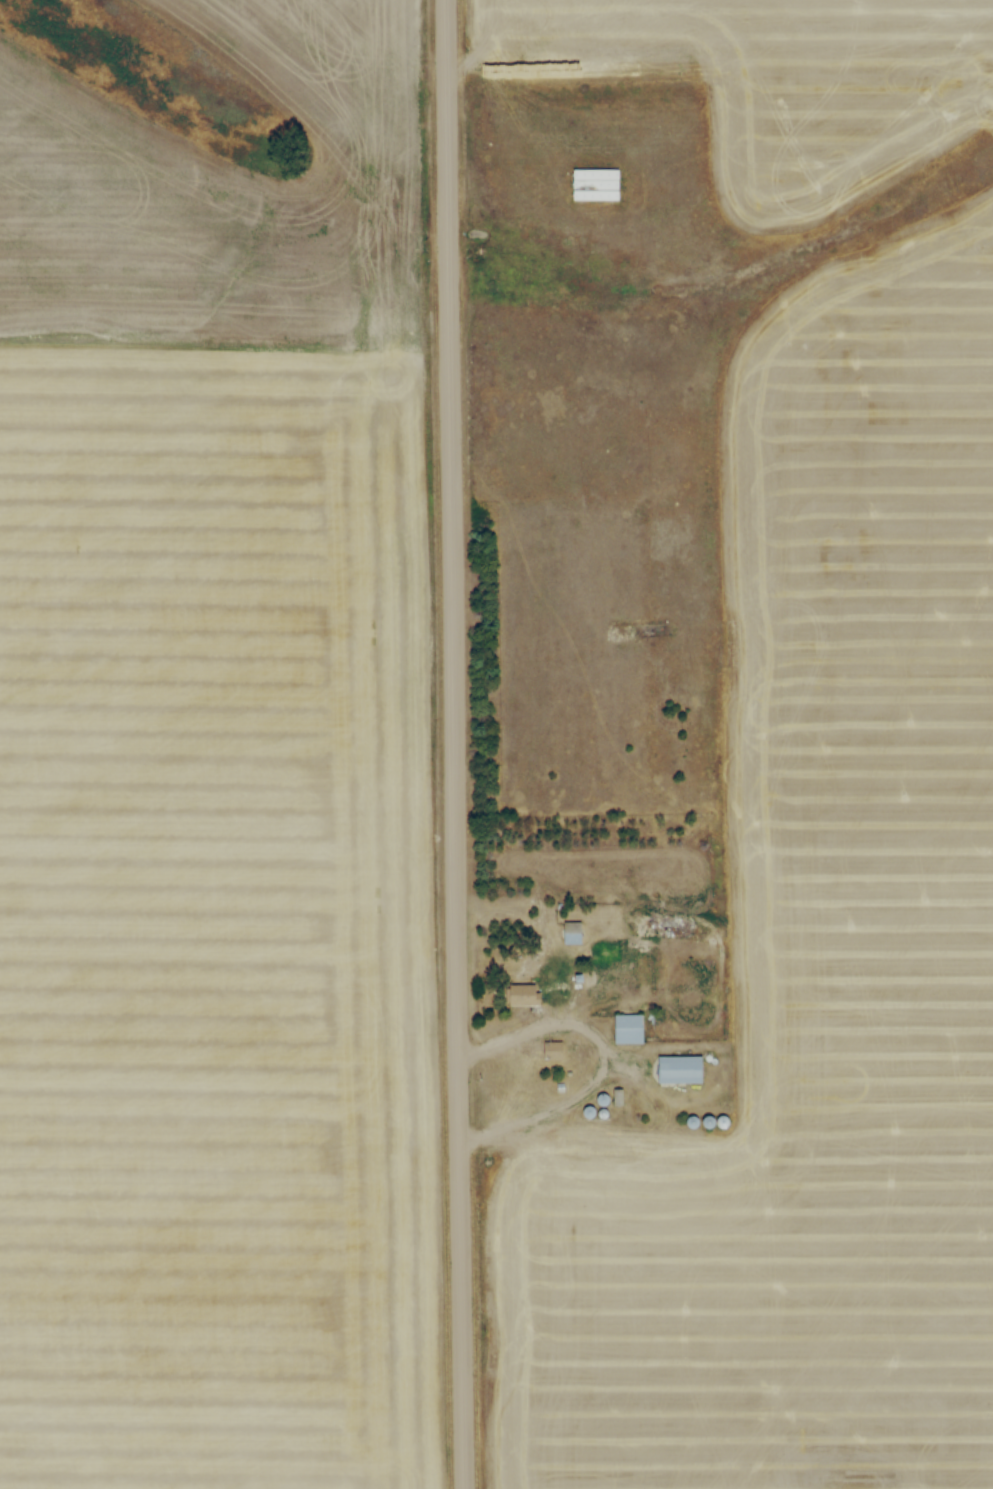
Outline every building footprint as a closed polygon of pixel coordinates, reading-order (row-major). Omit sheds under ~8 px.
[(645,900),(645,909),(664,908),(664,900),(645,900)] [(562,924),(562,944),(582,944),(582,925),(562,924)] [(630,940),(630,949),(653,949),(653,940),(630,940)] [(509,983),(508,1003),(540,1004),(540,994),(535,994),(535,984),(509,983)] [(615,1015),(616,1042),(641,1042),(641,1015),(615,1015)] [(571,1048),(571,1058),(588,1056),(587,1044),(580,1045),(580,1047),(571,1048)] [(657,1057),(657,1085),(701,1085),(701,1057),(657,1057)] [(609,1103),(610,1101),(610,1099),(610,1097),(609,1095),(608,1094),(606,1093),(604,1093),(602,1093),(601,1094),(599,1096),(599,1097),(599,1099),(599,1101),(600,1103),(602,1104),(603,1105),(605,1105),(607,1104),(609,1103)] [(595,1115),(596,1114),(596,1112),(596,1110),(595,1108),(594,1107),(592,1106),(590,1106),(588,1106),(587,1107),(585,1109),(585,1110),(585,1112),(585,1114),(586,1116),(588,1117),(589,1117),(591,1117),(593,1117),(595,1115)] [(604,1117),(605,1116),(606,1115),(607,1114),(607,1112),(607,1111),(606,1110),(605,1109),(604,1109),(602,1109),(601,1109),(600,1110),(599,1111),(599,1113),(599,1114),(600,1115),(601,1116),(602,1117),(603,1117),(604,1117)] [(713,1124),(715,1122),(715,1120),(715,1118),(714,1117),(712,1115),(711,1114),(709,1114),(707,1115),(705,1116),(704,1117),(703,1119),(703,1121),(704,1122),(705,1124),(706,1125),(708,1126),(710,1126),(712,1125),(713,1124)] [(698,1125),(699,1123),(700,1121),(700,1119),(699,1117),(697,1116),(695,1115),(693,1115),(692,1115),(690,1116),(689,1118),(688,1120),(688,1122),(688,1123),(690,1125),(691,1126),(693,1127),(695,1127),(697,1126),(698,1125)] [(732,1125),(733,1123),(733,1121),(733,1119),(732,1117),(731,1116),(729,1115),(727,1115),(725,1115),(724,1116),(722,1118),(722,1120),(722,1122),(722,1123),(723,1125),(725,1126),(726,1127),(728,1127),(730,1126),(732,1125)]
